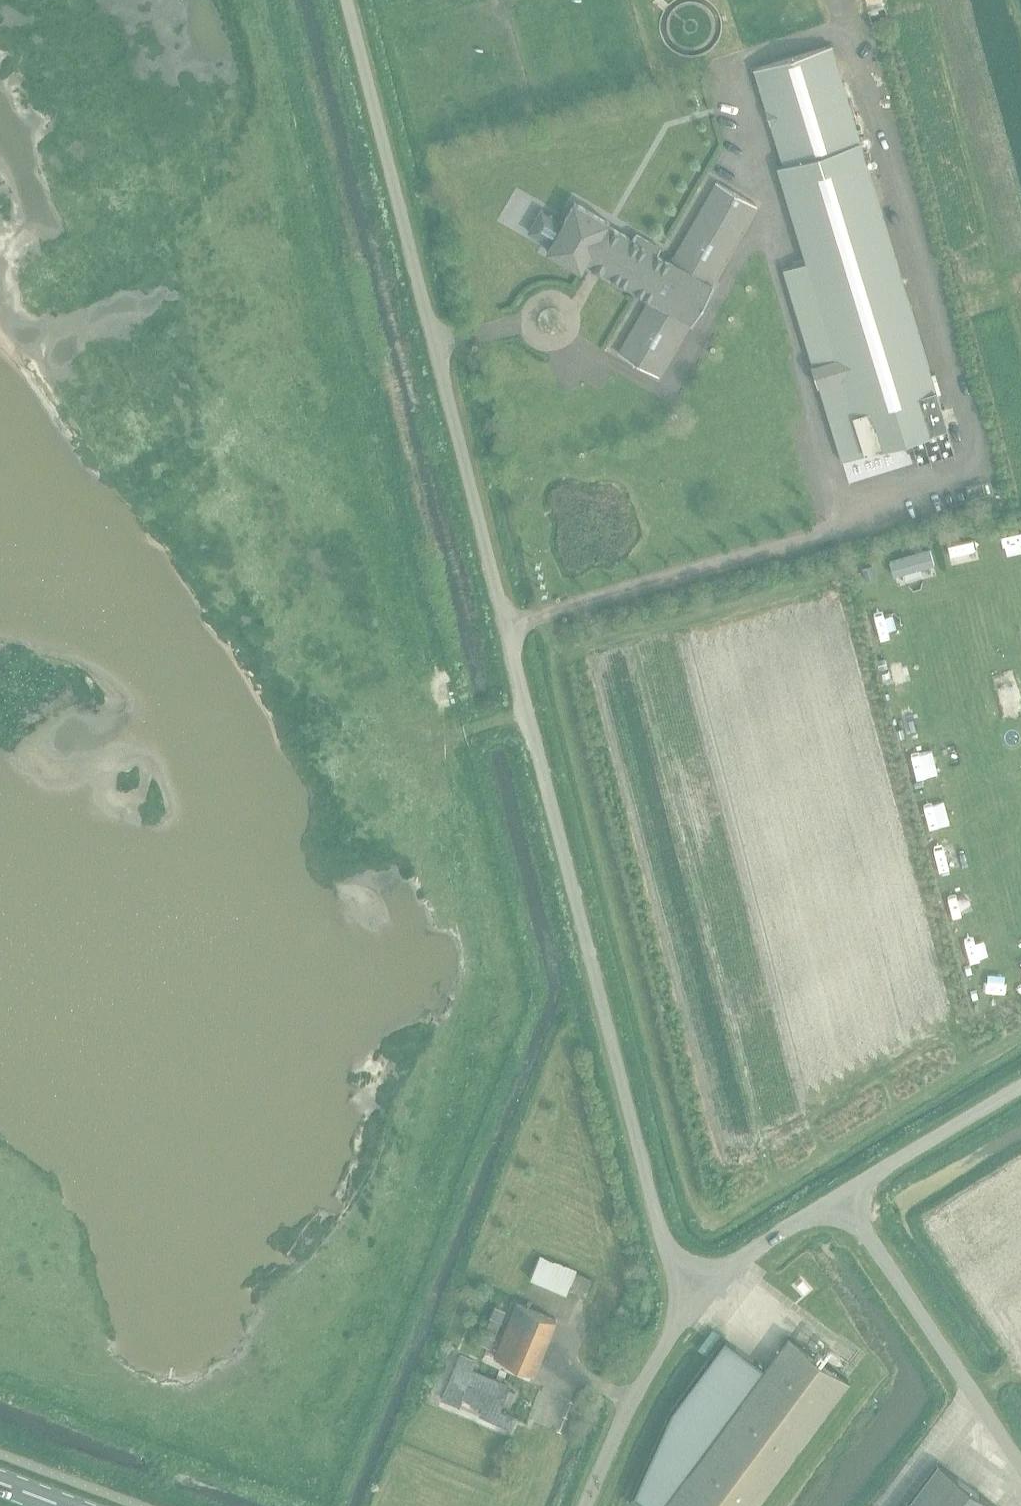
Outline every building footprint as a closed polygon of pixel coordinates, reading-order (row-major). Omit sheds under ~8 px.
[(830,45),(754,68),(766,109),(765,109),(769,123),(770,123),(783,163),(776,165),(806,261),(783,268),(812,364),(811,365),(817,384),(818,383),(841,460),(947,428),(830,45)] [(541,209),(528,231),(550,244),(546,251),(580,270),(586,263),(592,266),(591,267),(601,272),(602,271),(651,299),(620,351),(659,374),(690,321),(692,322),(713,286),(711,285),(757,205),(718,182),(672,262),(657,253),(660,247),(635,233),(632,238),(606,224),(607,221),(574,201),(562,221),(541,209)] [(571,1281),(587,1288),(591,1278),(538,1256),(529,1277),(566,1293),(571,1281)] [(481,1340),(490,1344),(506,1305),(497,1302),(481,1340)] [(493,1356),(533,1373),(555,1319),(516,1302),(493,1356)] [(847,1380),(788,1336),(662,1505),(754,1505),(847,1380)] [(515,1417),(498,1410),(508,1385),(472,1370),(477,1358),(461,1351),(441,1399),(458,1406),(462,1397),(483,1406),(480,1414),(510,1427),(515,1417)] [(1000,1505),(939,1461),(906,1505),(1000,1505)]
